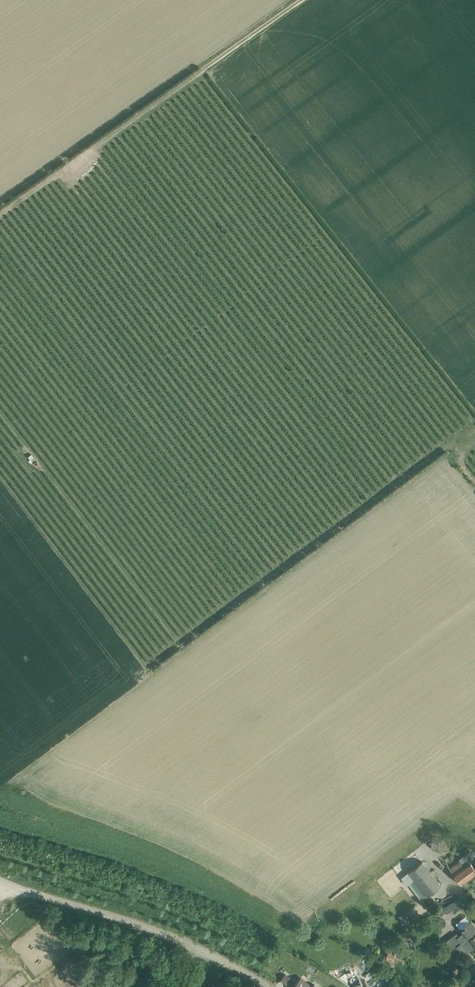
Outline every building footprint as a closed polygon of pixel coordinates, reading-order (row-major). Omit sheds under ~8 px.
[(470,851),(459,859),(460,861),(450,869),(462,884),(474,874),(474,867),(470,861),(474,857),(470,851)] [(422,861),(409,872),(428,895),(441,885),(436,879),(439,876),(435,870),(432,873),(422,861)] [(453,900),(446,907),(451,911),(458,904),(453,900)] [(10,910),(1,902),(0,903),(0,909),(5,914),(10,910)] [(458,946),(464,954),(474,946),(474,948),(474,927),(471,921),(461,929),(464,933),(459,937),(456,934),(447,942),(453,950),(458,946)] [(288,972),(283,978),(291,986),(296,980),(288,972)] [(314,984),(313,985),(301,976),(292,986),(318,986),(314,984)]
